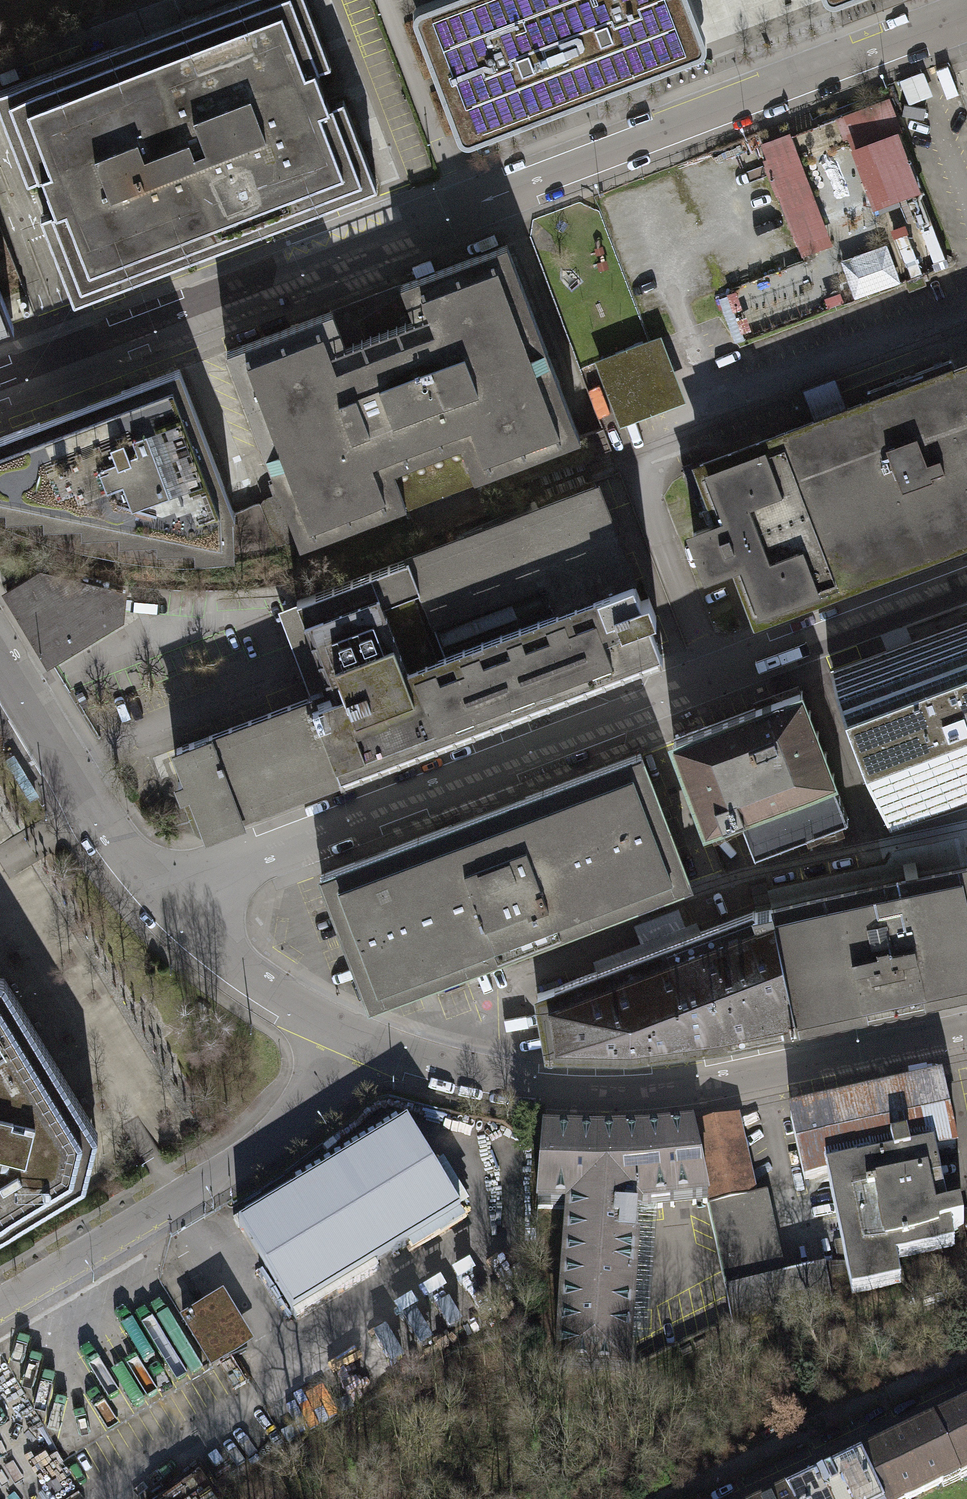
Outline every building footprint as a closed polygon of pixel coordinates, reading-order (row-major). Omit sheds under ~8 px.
[(74,302),(377,187),(344,99),(329,104),(316,71),(331,65),(306,0),(237,0),(0,90),(0,108),(7,126),(28,180),(42,175),(51,197),(55,209),(40,214),(74,302)] [(410,6),(407,10),(407,14),(449,134),(454,137),(459,139),(464,140),(474,139),(540,113),(561,105),(582,97),(700,52),(705,48),(707,41),(691,0),(427,0),(410,6)] [(923,71),(899,80),(909,104),(933,95),(923,71)] [(896,198),(874,142),(897,133),(899,132),(887,100),(871,106),(876,118),(847,129),(843,117),(841,118),(848,136),(848,137),(853,150),(855,149),(877,206),(883,203),(896,198)] [(843,117),(847,129),(876,118),(871,106),(843,117)] [(919,190),(897,133),(874,142),(896,198),(901,196),(919,190)] [(764,147),(768,159),(797,148),(792,136),(764,147)] [(852,153),(806,170),(829,231),(876,213),(852,153)] [(778,188),(791,184),(813,241),(820,238),(791,162),(771,169),(778,188)] [(813,241),(791,184),(778,188),(801,246),(813,241)] [(945,258),(921,195),(910,199),(934,262),(945,258)] [(917,258),(906,230),(894,234),(905,263),(917,258)] [(581,438),(507,244),(400,285),(403,292),(414,319),(366,337),(346,345),(333,310),(226,350),(301,545),(406,505),(475,479),(581,438)] [(847,256),(855,296),(900,287),(892,247),(847,256)] [(918,262),(907,266),(911,276),(922,272),(918,262)] [(332,308),(333,310),(346,345),(366,337),(359,319),(403,292),(400,285),(399,282),(332,308)] [(13,325),(0,292),(0,330),(13,325)] [(653,341),(599,361),(622,421),(676,401),(653,341)] [(955,367),(952,359),(867,391),(870,400),(699,465),(721,522),(693,532),(707,570),(736,560),(758,617),(966,537),(966,363),(955,367)] [(233,515),(235,514),(180,369),(0,437),(0,507),(5,507),(6,517),(43,515),(44,525),(81,523),(81,532),(119,531),(119,541),(157,539),(157,549),(194,547),(195,557),(235,555),(233,515)] [(341,774),(340,775),(342,779),(622,673),(663,657),(649,619),(657,616),(649,596),(640,599),(596,486),(297,600),(333,695),(315,702),(313,702),(341,774)] [(47,668),(124,622),(127,590),(41,569),(2,593),(47,668)] [(90,589),(44,578),(10,599),(46,657),(108,619),(90,589)] [(833,679),(888,823),(966,797),(966,628),(833,679)] [(800,691),(674,738),(706,824),(738,812),(754,854),(848,818),(800,691)] [(341,774),(313,702),(315,702),(313,696),(176,748),(188,778),(178,782),(182,792),(192,788),(203,817),(233,805),(235,810),(239,819),(242,818),(240,813),(257,806),(340,775),(341,774)] [(401,842),(321,873),(345,937),(370,1002),(690,881),(641,751),(553,785),(401,842)] [(29,785),(23,789),(30,801),(36,797),(29,785)] [(772,906),(966,864),(966,852),(963,835),(895,850),(887,860),(768,887),(772,906)] [(798,1023),(966,987),(966,864),(772,906),(798,1023)] [(593,958),(597,970),(702,930),(697,919),(686,923),(679,905),(634,923),(640,940),(593,958)] [(798,1023),(772,906),(755,910),(702,930),(597,970),(537,993),(547,1051),(634,1053),(720,1041),(798,1023)] [(85,1180),(98,1129),(5,976),(0,975),(0,1232),(85,1180)] [(956,1148),(942,1084),(791,1117),(804,1181),(827,1176),(934,1153),(956,1148)] [(461,1214),(407,1125),(238,1227),(250,1246),(292,1316),(461,1214)] [(739,1129),(693,1139),(707,1203),(737,1341),(796,1328),(794,1316),(832,1308),(824,1273),(786,1281),(767,1194),(754,1196),(739,1129)] [(629,1340),(637,1210),(658,1208),(707,1203),(693,1139),(692,1137),(655,1141),(639,1142),(591,1143),(572,1142),(543,1141),(538,1208),(570,1210),(559,1368),(627,1372),(629,1340)] [(934,1153),(827,1176),(852,1293),(901,1282),(895,1259),(954,1246),(951,1230),(964,1227),(960,1211),(947,1214),(934,1153)] [(658,1208),(637,1210),(629,1340),(648,1341),(658,1208)] [(248,1348),(218,1299),(183,1320),(209,1363),(220,1357),(223,1363),(248,1348)] [(419,1353),(433,1348),(419,1315),(405,1321),(419,1353)] [(392,1371),(406,1363),(389,1333),(375,1341),(392,1371)] [(934,1423),(957,1472),(966,1467),(966,1408),(934,1423)] [(957,1472),(934,1423),(860,1458),(879,1498),(900,1498),(901,1498),(909,1498),(943,1483),(941,1479),(957,1472)] [(860,1458),(786,1493),(789,1498),(879,1498),(860,1458)]
